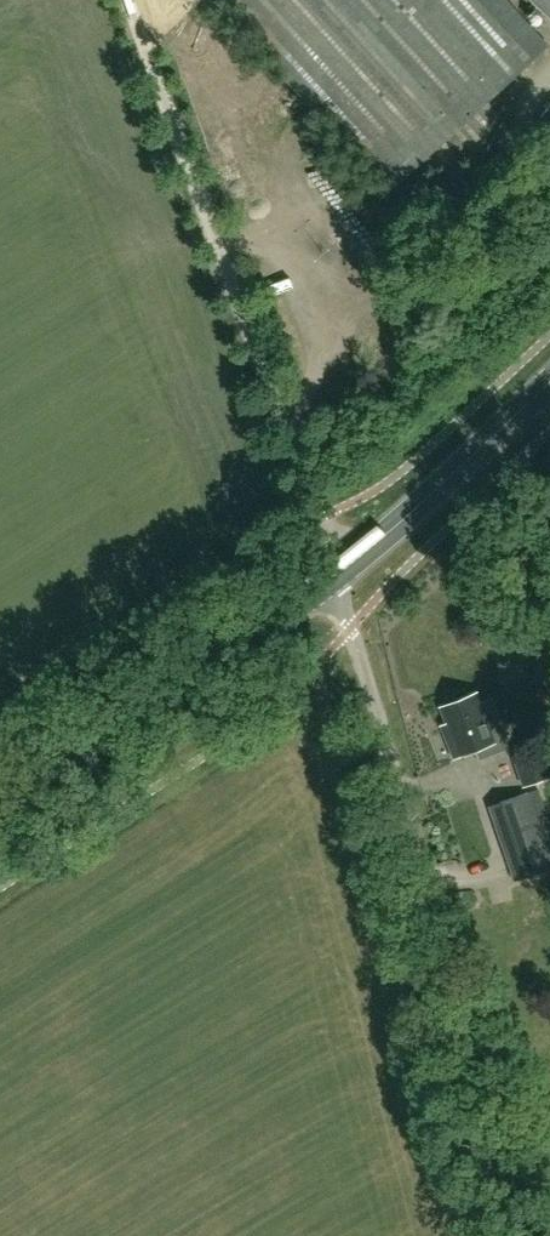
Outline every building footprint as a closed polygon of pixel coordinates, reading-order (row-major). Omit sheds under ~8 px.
[(389,189),(533,58),(480,0),(218,0),(389,189)] [(549,15),(549,0),(534,0),(549,15)] [(442,705),(462,754),(477,748),(482,760),(515,747),(495,697),(481,703),(477,692),(471,694),(470,691),(465,688),(449,695),(448,700),(449,703),(442,705)] [(531,749),(511,756),(523,788),(549,778),(549,768),(542,745),(531,749)] [(529,791),(487,805),(513,880),(549,867),(549,853),(529,791)]
